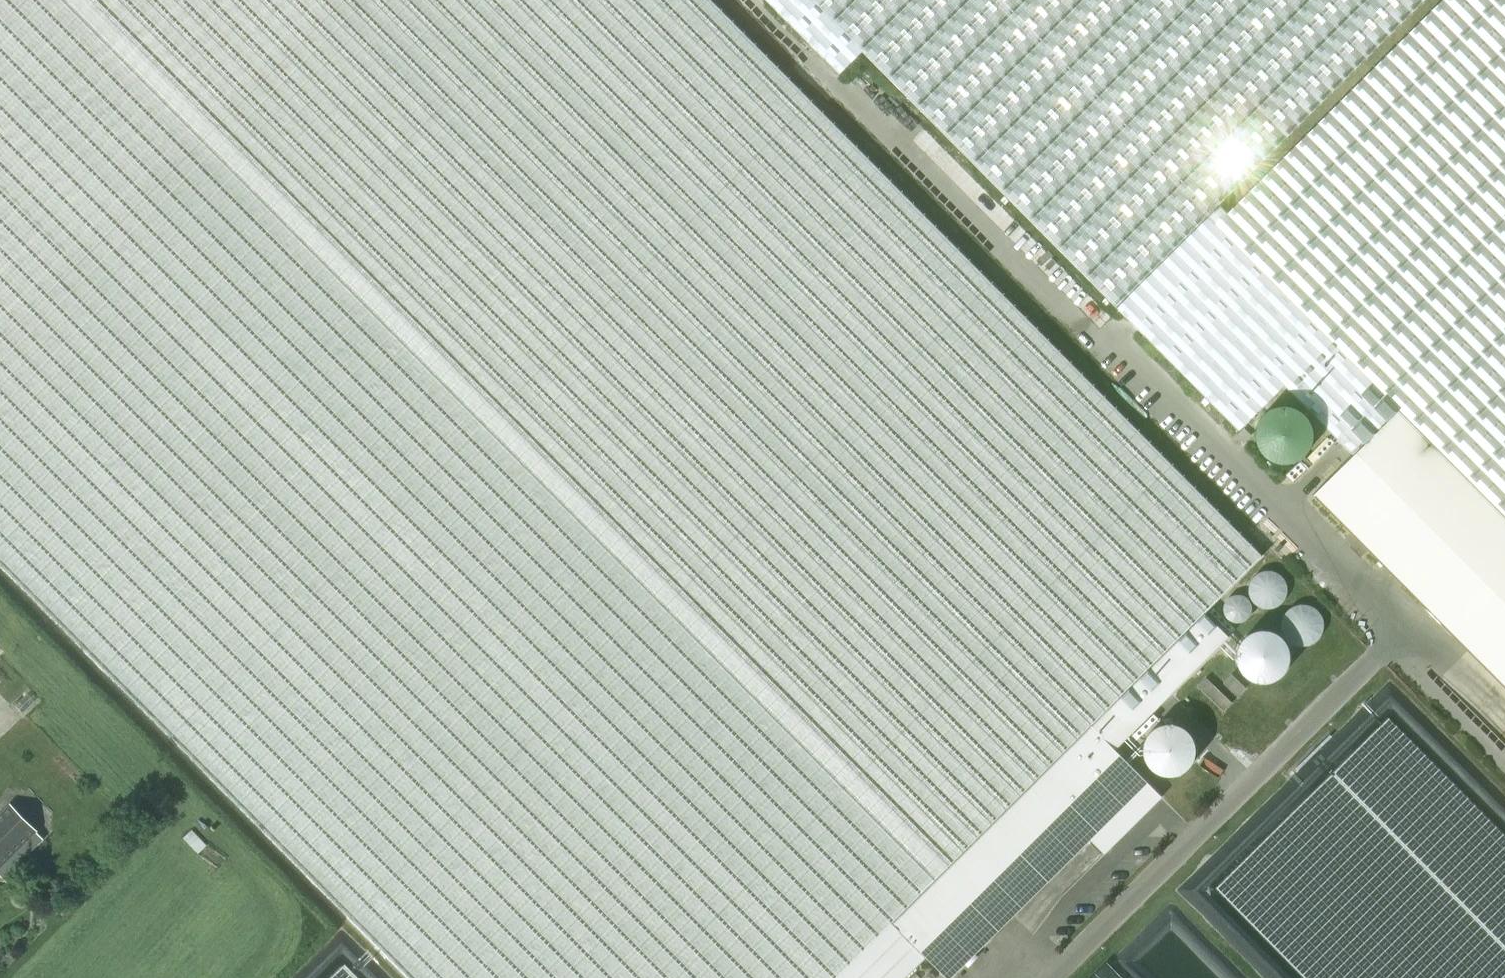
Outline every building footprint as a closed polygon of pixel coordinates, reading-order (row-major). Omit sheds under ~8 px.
[(892,923),(1204,614),(1262,556),(711,0),(333,0),(0,331),(0,564),(411,977),(837,977),(892,923)] [(333,0),(0,0),(0,331),(333,0)] [(1119,311),(1223,209),(1219,205),(1425,0),(765,0),(839,74),(862,52),(1119,311)] [(1398,410),(1504,517),(1504,0),(1442,0),(1227,213),(1223,209),(1119,311),(1238,430),(1284,385),(1340,442),(1350,452),(1353,455),(1398,410)] [(1398,410),(1353,455),(1312,495),(1357,540),(1351,546),(1360,555),(1366,549),(1452,635),(1504,689),(1504,517),(1398,410)] [(926,957),(947,977),(951,977),(1090,840),(1104,854),(1162,797),(1115,750),(1228,639),(1204,614),(892,923),(926,957)] [(1245,687),(1231,674),(1223,683),(1237,696),(1245,687)] [(1231,702),(1206,678),(1198,686),(1223,710),(1231,702)] [(36,831),(9,804),(0,814),(0,867),(36,831)] [(926,957),(892,923),(837,977),(905,977),(926,957)]
